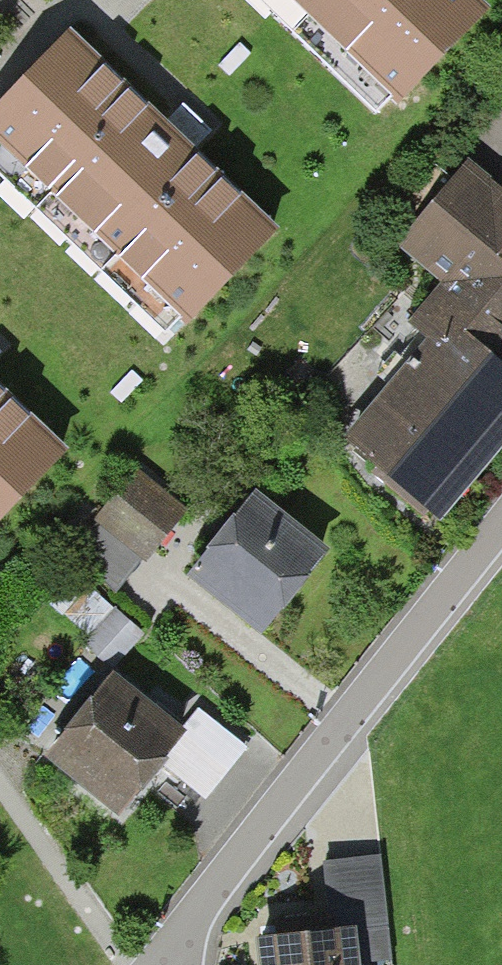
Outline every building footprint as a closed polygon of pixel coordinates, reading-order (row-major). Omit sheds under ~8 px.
[(408,109),(499,14),(484,0),(294,0),(408,109)] [(206,323),(295,224),(73,24),(0,105),(0,139),(206,323)] [(469,162),(395,248),(437,284),(403,325),(424,343),(408,363),(394,351),(373,376),(386,388),(344,437),(438,518),(501,444),(501,190),(469,162)] [(69,455),(0,382),(0,520),(69,455)] [(117,467),(79,518),(82,521),(132,559),(136,561),(174,509),(117,467)] [(315,544),(236,488),(173,576),(252,632),(315,544)] [(132,559),(82,521),(56,555),(106,593),(132,559)] [(102,609),(71,644),(101,669),(131,634),(102,609)] [(178,737),(105,679),(43,756),(115,815),(151,770),(178,737)] [(192,718),(178,737),(151,770),(193,803),(234,752),(192,718)] [(366,857),(307,861),(314,938),(359,934),(373,932),(366,857)] [(260,942),(262,964),(362,964),(359,934),(314,938),(260,942)]
